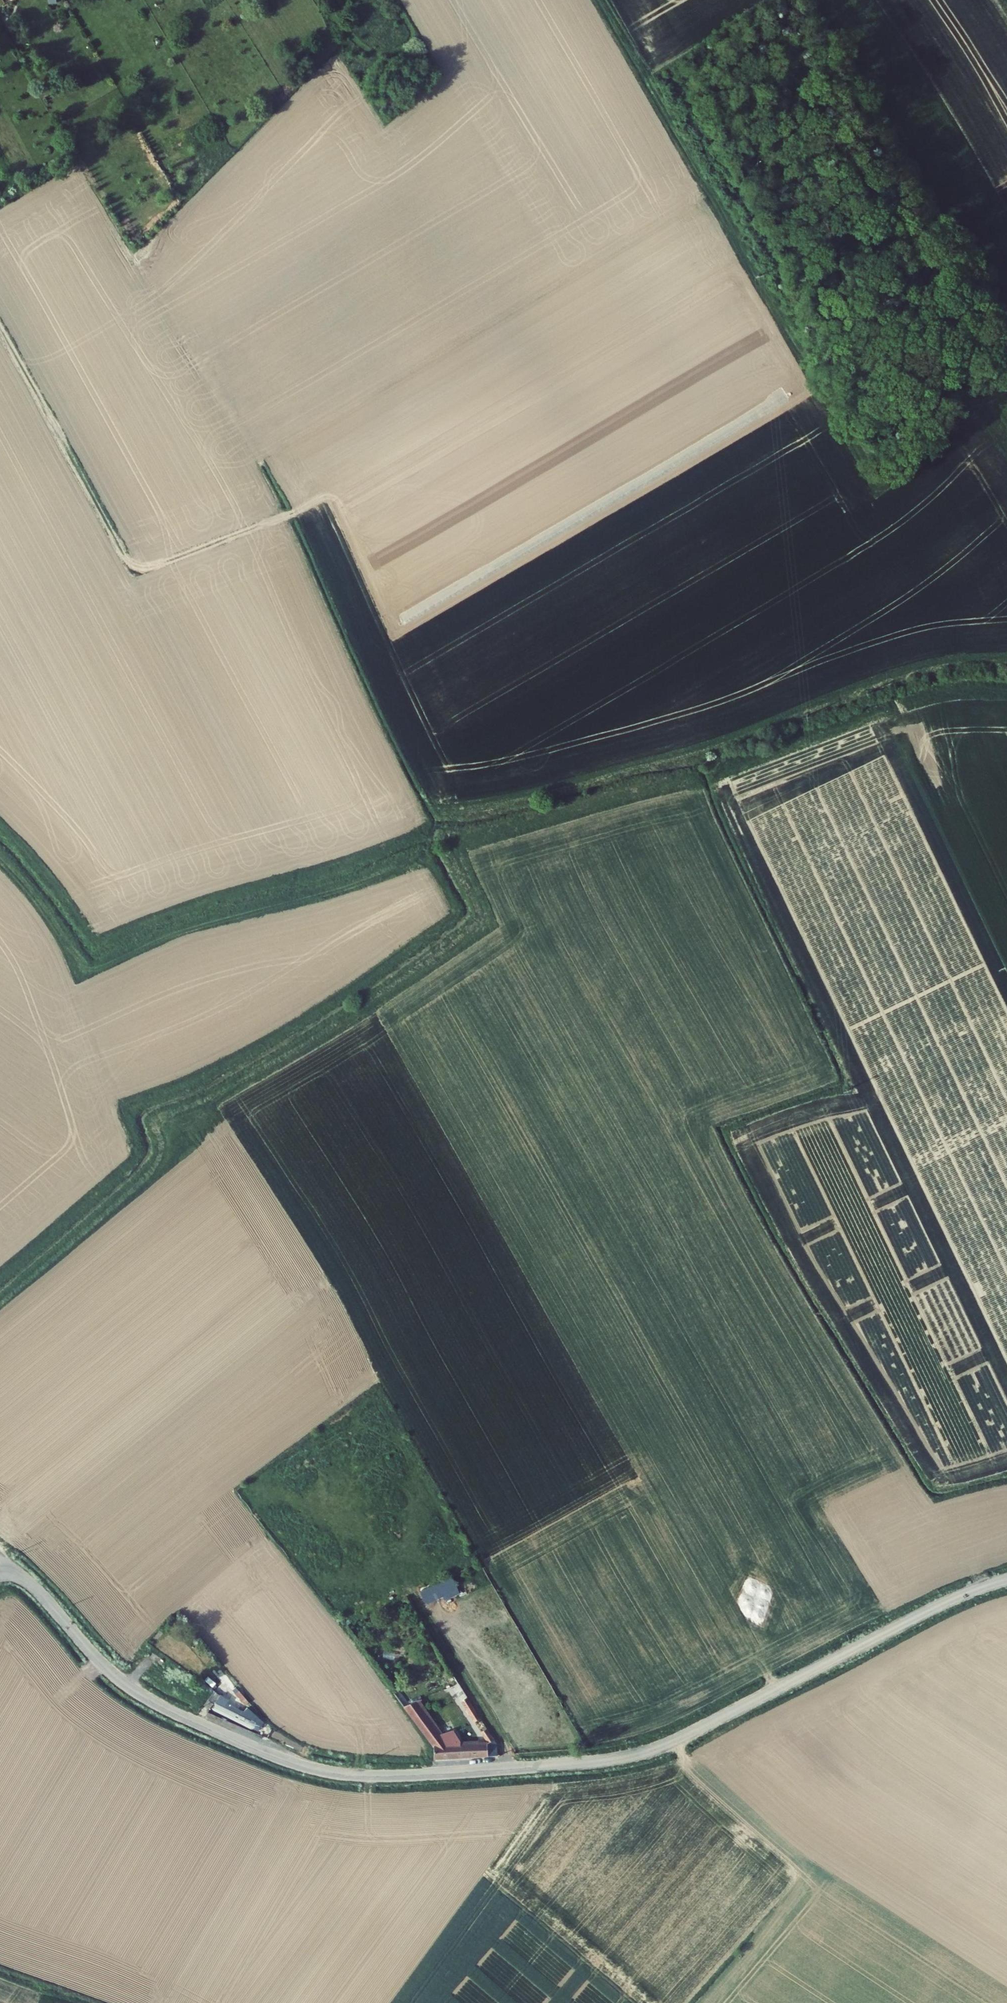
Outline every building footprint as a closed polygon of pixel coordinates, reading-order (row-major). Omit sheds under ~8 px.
[(444,1580),(412,1595),(417,1605),(449,1590),(444,1580)] [(446,1678),(439,1681),(437,1678),(391,1698),(388,1699),(428,1750),(429,1763),(492,1759),(490,1747),(446,1678)] [(223,1712),(230,1699),(214,1689),(206,1702),(223,1712)]
